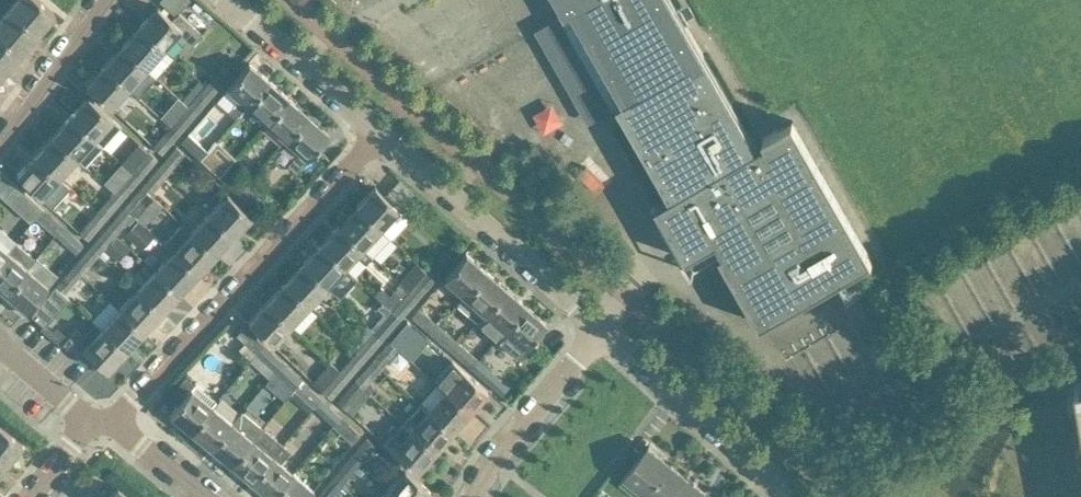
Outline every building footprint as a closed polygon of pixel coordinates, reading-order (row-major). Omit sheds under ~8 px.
[(8,8),(7,8),(36,33),(37,33),(36,32),(53,13),(54,13),(54,12),(40,0),(15,0),(8,8)] [(672,0),(574,0),(577,5),(535,29),(571,91),(586,83),(604,113),(619,104),(671,195),(656,204),(662,214),(660,215),(660,216),(663,215),(670,227),(667,229),(668,230),(671,228),(678,241),(675,243),(676,244),(678,242),(686,255),(683,256),(684,257),(686,256),(686,257),(717,239),(724,250),(728,259),(725,260),(729,267),(728,267),(728,268),(729,267),(761,323),(831,283),(873,259),(793,120),(778,128),(778,127),(777,128),(778,128),(763,137),(766,141),(756,147),(753,141),(672,0)] [(157,5),(139,26),(163,48),(174,35),(188,48),(202,32),(179,11),(172,18),(157,5)] [(7,9),(0,17),(0,36),(20,53),(20,52),(36,33),(36,34),(36,33),(7,8),(7,9)] [(163,48),(139,26),(122,45),(146,67),(163,48)] [(3,73),(3,72),(14,59),(19,53),(20,53),(0,36),(0,71),(3,73)] [(128,86),(146,67),(122,45),(104,64),(128,86)] [(247,104),(268,79),(249,62),(227,86),(240,98),(229,111),(235,117),(247,104)] [(128,86),(104,64),(94,76),(93,74),(86,83),(87,84),(86,85),(110,106),(128,86)] [(232,71),(224,64),(206,84),(214,92),(232,71)] [(267,122),(289,97),(268,79),(247,104),(267,122)] [(207,100),(199,92),(188,105),(197,112),(207,100)] [(88,96),(70,115),(103,145),(121,125),(88,96)] [(287,139),(309,115),(289,97),(267,122),(287,139)] [(189,120),(181,113),(170,125),(179,132),(189,120)] [(70,115),(52,135),(77,157),(85,164),(103,145),(70,115)] [(329,132),(309,115),(287,139),(299,150),(287,163),(295,170),(329,132)] [(172,140),(163,133),(153,146),(161,153),(172,140)] [(188,133),(181,141),(193,152),(200,144),(188,133)] [(77,157),(52,135),(34,155),(59,177),(77,157)] [(185,153),(176,146),(158,167),(166,174),(185,153)] [(207,150),(200,159),(212,170),(219,161),(207,150)] [(157,158),(148,151),(131,171),(139,178),(157,158)] [(41,196),(59,177),(34,155),(16,174),(41,196)] [(166,174),(158,167),(142,186),(150,193),(166,174)] [(226,168),(219,176),(230,187),(238,179),(226,168)] [(139,178),(131,171),(114,191),(122,198),(139,178)] [(17,184),(5,198),(31,221),(43,208),(17,184)] [(256,196),(245,185),(237,193),(249,204),(256,196)] [(375,185),(356,205),(380,228),(399,208),(375,185)] [(165,206),(150,193),(142,186),(124,206),(133,213),(147,226),(165,206)] [(233,235),(251,215),(227,193),(209,213),(233,235)] [(115,206),(107,199),(96,211),(105,218),(115,206)] [(380,228),(356,205),(338,224),(372,256),(390,237),(380,228)] [(124,206),(114,219),(122,226),(133,213),(124,206)] [(215,254),(233,235),(209,213),(191,232),(215,254)] [(51,215),(43,223),(55,234),(63,226),(51,215)] [(89,219),(79,231),(87,239),(98,226),(89,219)] [(139,220),(126,234),(143,248),(155,235),(139,220)] [(215,254),(191,232),(181,223),(163,242),(173,251),(197,273),(215,254)] [(372,256),(338,224),(320,244),(344,266),(344,265),(355,254),(366,262),(372,256)] [(107,226),(97,238),(105,246),(116,233),(107,226)] [(7,250),(15,240),(0,228),(0,258),(7,250)] [(71,233),(63,241),(75,252),(83,244),(71,233)] [(117,235),(107,247),(116,255),(126,243),(117,235)] [(7,250),(0,258),(0,287),(5,292),(27,267),(36,258),(15,240),(7,250)] [(344,266),(320,244),(302,263),(325,285),(337,273),(345,280),(352,272),(344,265),(344,266)] [(98,253),(90,246),(79,258),(88,265),(98,253)] [(453,257),(444,250),(425,272),(434,279),(453,257)] [(179,292),(197,273),(173,251),(155,270),(179,292)] [(444,277),(465,295),(486,270),(466,252),(444,277)] [(100,255),(93,263),(97,267),(102,267),(108,261),(100,255)] [(325,285),(302,263),(284,283),(307,305),(325,285)] [(434,279),(425,272),(416,263),(413,267),(422,275),(408,291),(416,299),(434,279)] [(73,266),(62,278),(71,285),(81,273),(73,266)] [(48,285),(28,268),(27,267),(5,292),(26,310),(48,285)] [(160,312),(179,292),(155,270),(137,290),(160,312)] [(477,321),(506,288),(486,270),(465,295),(457,303),(477,321)] [(307,305),(284,283),(266,302),(289,324),(307,305)] [(416,299),(408,291),(399,283),(387,296),(378,288),(372,295),(380,302),(399,318),(416,299)] [(56,286),(32,314),(45,325),(69,297),(56,286)] [(497,338),(525,304),(506,288),(477,321),(497,338)] [(143,331),(160,312),(137,290),(119,309),(143,331)] [(289,324),(266,302),(248,321),(272,343),(289,324)] [(399,318),(380,302),(363,321),(367,325),(382,338),(399,318)] [(546,322),(525,304),(497,338),(517,355),(546,322)] [(419,307),(412,315),(424,326),(432,318),(419,307)] [(125,350),(143,331),(119,309),(101,329),(125,350)] [(407,321),(397,333),(405,340),(416,328),(407,321)] [(439,324),(432,333),(444,344),(452,335),(439,324)] [(243,325),(235,333),(255,352),(263,344),(243,325)] [(367,325),(350,345),(365,358),(382,338),(367,325)] [(101,329),(91,339),(77,326),(62,341),(85,363),(92,356),(107,370),(116,359),(120,363),(129,353),(125,350),(101,329)] [(390,341),(373,360),(381,367),(398,348),(390,341)] [(459,342),(452,350),(472,367),(479,359),(459,342)] [(270,350),(263,358),(275,370),(283,362),(270,350)] [(358,366),(350,358),(339,371),(347,378),(358,366)] [(444,389),(445,389),(469,411),(479,400),(483,400),(487,394),(487,390),(451,359),(433,380),(444,389)] [(479,359),(472,367),(492,385),(499,377),(479,359)] [(381,367),(373,360),(355,381),(364,388),(370,393),(374,388),(371,380),(381,367)] [(283,362),(275,370),(294,388),(302,380),(283,362)] [(347,378),(339,371),(329,362),(312,382),(321,390),(330,398),(347,378)] [(211,405),(216,399),(186,375),(169,395),(178,403),(170,413),(191,430),(211,405)] [(302,380),(294,388),(295,388),(290,394),(309,411),(321,398),(302,380)] [(364,388),(355,381),(344,393),(353,400),(364,388)] [(444,389),(428,408),(427,409),(452,430),(469,411),(445,389),(444,389)] [(428,408),(421,403),(404,422),(403,423),(435,450),(444,439),(447,439),(452,433),(452,430),(427,409),(428,408)] [(328,404),(320,412),(333,424),(340,416),(328,404)] [(211,446),(232,421),(211,405),(191,430),(211,446)] [(251,437),(232,421),(211,446),(231,463),(252,438),(251,437)] [(347,422),(340,431),(352,442),(359,434),(347,422)] [(404,422),(403,422),(385,442),(417,470),(427,459),(430,459),(435,453),(435,450),(403,423),(404,422)] [(6,464),(6,463),(21,443),(22,444),(22,442),(0,425),(0,459),(6,464)] [(282,443),(261,425),(251,437),(252,438),(231,463),(251,480),(282,443)] [(374,444),(365,437),(355,450),(364,457),(374,444)] [(292,471),(280,461),(290,449),(282,443),(251,480),(271,496),(292,471)] [(648,494),(673,463),(672,463),(671,464),(663,458),(665,457),(650,445),(620,483),(638,496),(646,496),(648,494)] [(357,464),(349,457),(332,477),(340,484),(357,464)] [(695,481),(694,480),(693,482),(686,476),(687,474),(673,463),(648,494),(652,496),(682,496),(695,481)] [(387,489),(396,496),(423,496),(430,489),(404,468),(387,489)] [(292,471),(271,496),(272,496),(307,496),(314,489),(292,471)] [(332,477),(315,496),(329,496),(340,484),(332,477)] [(708,493),(709,492),(695,481),(682,496),(713,496),(708,493)] [(118,485),(117,487),(118,487),(110,496),(132,496),(118,485)] [(380,496),(396,496),(387,489),(380,496)]
